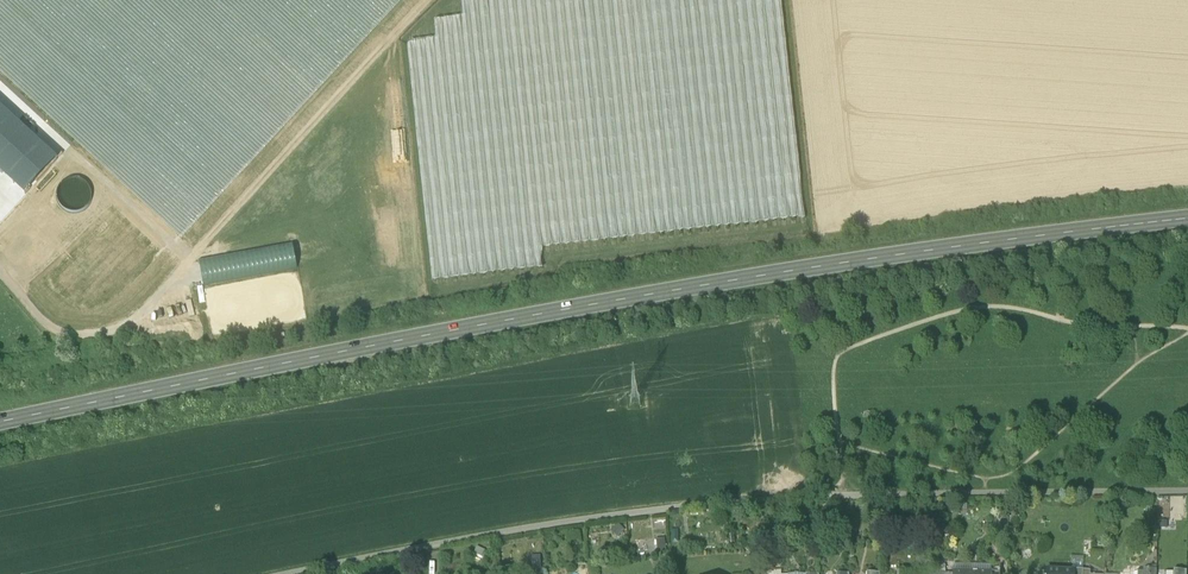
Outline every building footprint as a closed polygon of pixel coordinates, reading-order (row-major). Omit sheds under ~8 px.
[(290,246),(197,261),(200,284),(294,269),(290,246)]
